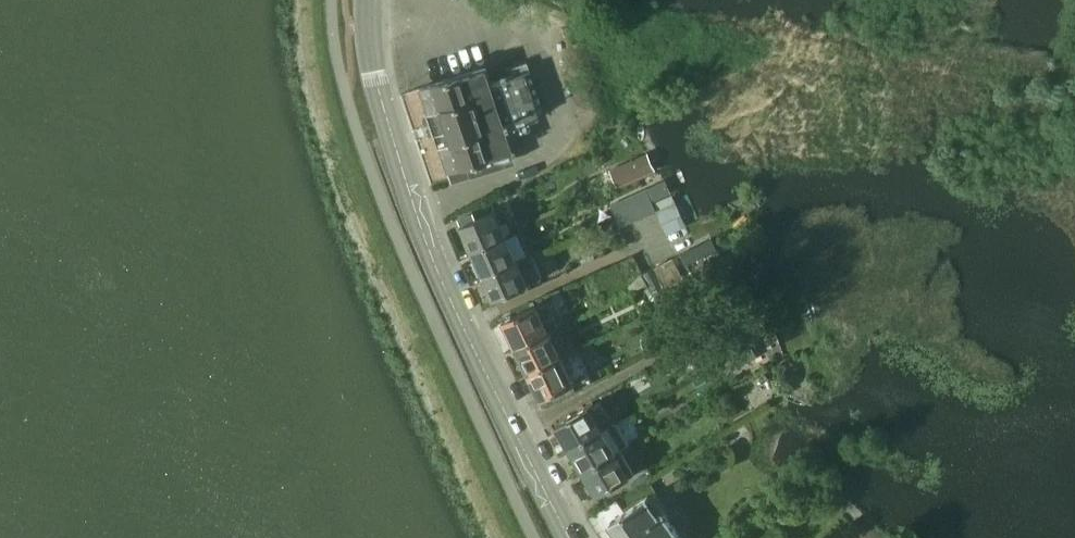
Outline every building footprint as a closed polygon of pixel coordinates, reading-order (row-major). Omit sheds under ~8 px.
[(438,147),(449,179),(511,157),(509,150),(510,150),(507,142),(519,138),(514,124),(544,114),(529,70),(487,84),(482,69),(418,91),(426,112),(422,114),(435,149),(438,147)] [(618,187),(636,179),(629,162),(610,170),(617,187),(618,187)] [(654,201),(671,193),(665,180),(648,188),(654,201)] [(657,211),(646,188),(609,204),(619,228),(657,211)] [(460,226),(471,251),(506,235),(495,211),(473,220),(471,215),(461,219),(463,225),(460,226)] [(471,251),(482,276),(517,261),(506,235),(471,251)] [(680,254),(686,267),(702,259),(696,247),(680,254)] [(493,301),(536,282),(543,279),(531,255),(517,262),(517,261),(482,276),(493,301)] [(643,274),(653,294),(684,279),(674,259),(643,274)] [(502,322),(515,348),(558,327),(546,303),(537,308),(536,305),(502,322)] [(719,314),(700,325),(707,335),(725,325),(719,314)] [(759,336),(770,330),(764,319),(753,326),(759,336)] [(515,348),(527,373),(570,352),(558,327),(515,348)] [(703,335),(700,350),(689,348),(687,359),(713,364),(715,353),(727,356),(730,340),(707,335),(703,335)] [(728,355),(734,365),(746,359),(740,348),(728,355)] [(527,373),(540,400),(554,393),(557,399),(592,382),(576,349),(570,352),(527,373)] [(554,426),(568,449),(604,429),(589,405),(554,426)] [(620,450),(629,445),(615,423),(604,429),(568,449),(582,473),(620,450)] [(634,474),(620,450),(582,473),(597,496),(634,474)] [(663,512),(667,510),(656,492),(648,498),(647,497),(609,523),(619,537),(681,537),(663,512)]
